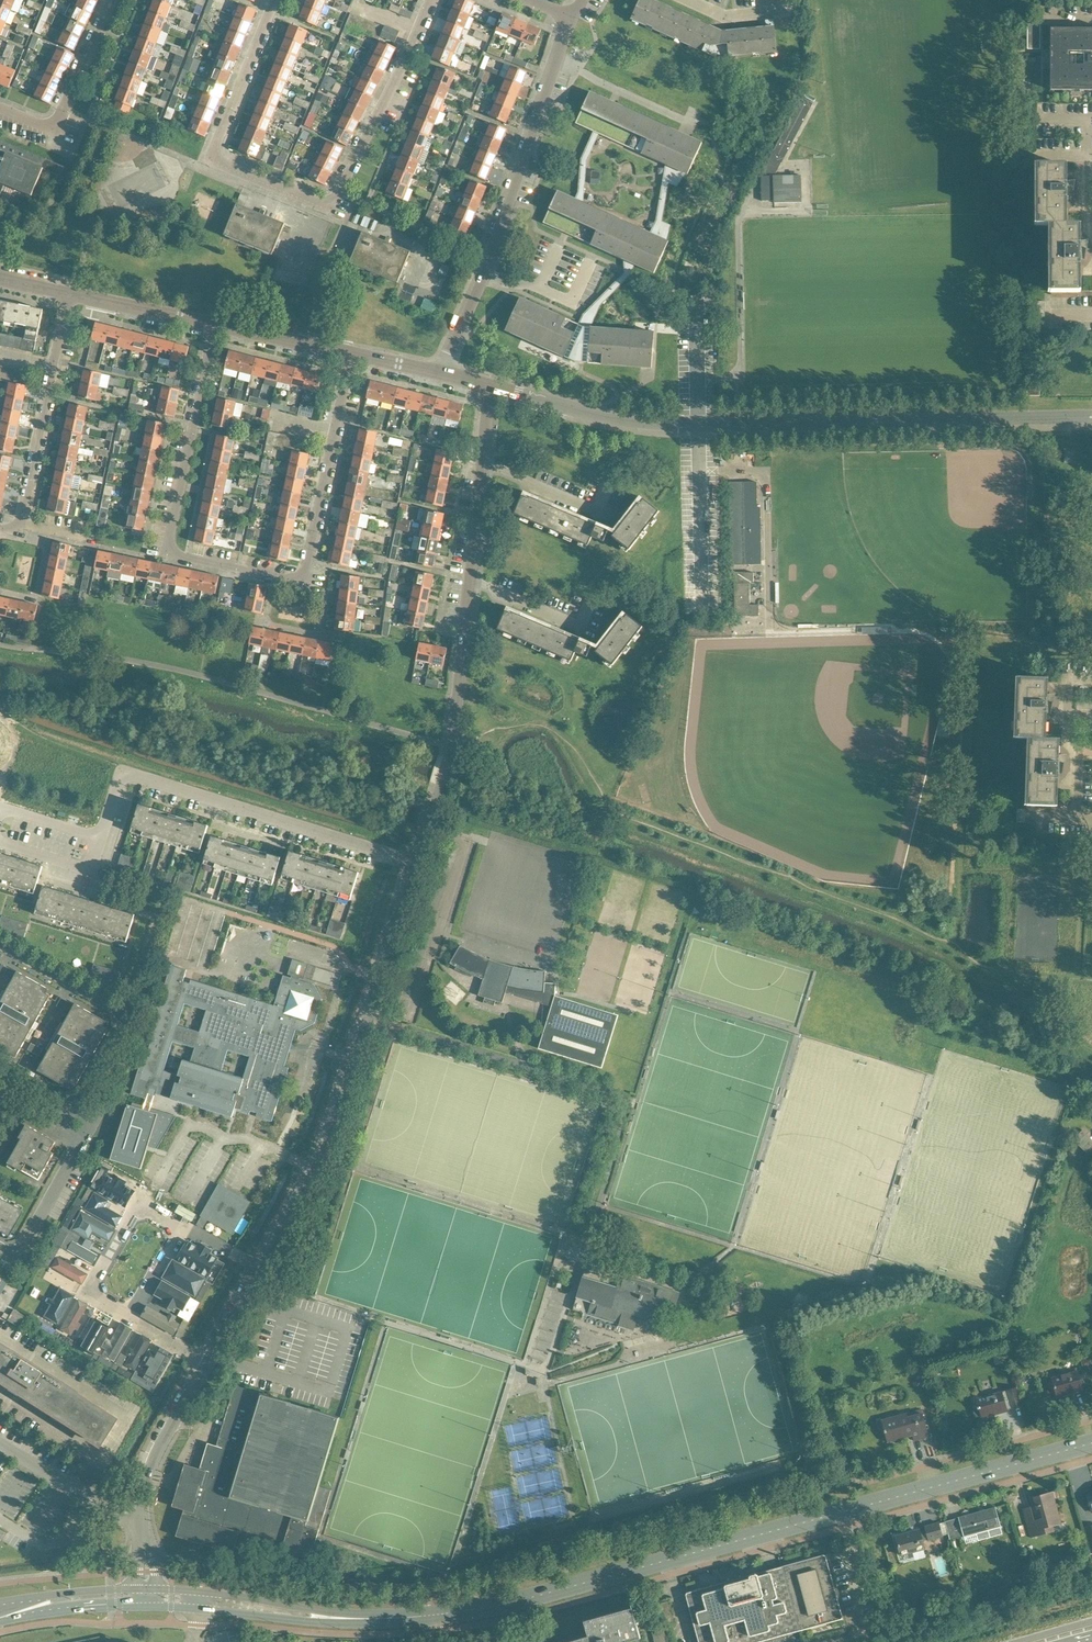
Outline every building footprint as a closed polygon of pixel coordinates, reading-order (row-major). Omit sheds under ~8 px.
[(16,0),(0,0),(0,6),(12,11),(16,0)] [(36,2),(32,0),(29,0),(26,6),(34,9),(36,2)] [(98,2),(94,0),(78,0),(75,6),(92,14),(98,2)] [(172,6),(157,0),(155,0),(150,12),(167,18),(172,6)] [(327,0),(326,0),(307,0),(305,6),(322,13),(327,0)] [(341,10),(343,3),(336,0),(333,7),(341,10)] [(476,3),(469,0),(457,0),(454,9),(470,15),(476,3)] [(774,19),(765,20),(766,28),(767,28),(768,32),(767,32),(768,33),(764,33),(764,32),(752,33),(752,34),(748,35),(748,33),(738,34),(738,36),(734,36),(734,35),(719,36),(712,33),(713,32),(707,29),(707,30),(703,29),(704,28),(693,23),(692,24),(689,22),(690,21),(679,16),(678,18),(675,16),(675,15),(665,10),(664,11),(661,10),(661,8),(650,4),(650,5),(646,3),(648,0),(640,0),(631,19),(632,20),(633,18),(640,21),(639,22),(647,26),(647,24),(654,27),(653,29),(661,32),(662,31),(668,34),(667,35),(675,39),(676,37),(682,40),(681,42),(689,45),(690,44),(696,47),(696,48),(718,59),(730,57),(730,55),(737,55),(737,57),(753,55),(753,53),(760,52),(760,54),(768,54),(768,52),(775,51),(776,53),(777,53),(775,30),(774,19)] [(40,12),(43,5),(36,2),(34,9),(40,12)] [(251,23),(257,10),(240,3),(235,16),(251,23)] [(350,6),(343,3),(341,10),(348,12),(350,6)] [(398,14),(401,7),(392,4),(389,10),(398,14)] [(12,11),(0,6),(0,21),(6,23),(12,11)] [(86,26),(92,14),(75,6),(69,19),(86,26)] [(317,26),(322,13),(305,6),(300,19),(317,26)] [(413,12),(401,7),(398,14),(411,19),(413,12)] [(465,28),(470,15),(454,9),(448,22),(465,28)] [(497,19),(500,13),(493,10),(491,17),(497,19)] [(50,14),(44,11),(41,20),(46,22),(47,22),(50,14)] [(162,31),(167,18),(150,12),(145,25),(162,31)] [(353,29),(359,16),(351,13),(345,26),(350,28),(353,29)] [(510,35),(516,19),(503,14),(497,30),(510,35)] [(246,36),(251,23),(235,16),(230,29),(246,36)] [(359,32),(365,19),(359,16),(353,29),(359,32)] [(80,39),(86,26),(69,19),(63,31),(80,39)] [(366,35),(372,21),(365,19),(359,32),(366,35)] [(522,41),(529,24),(516,19),(510,35),(522,41)] [(41,35),(46,22),(41,20),(35,32),(41,35)] [(187,29),(189,23),(182,20),(180,27),(187,29)] [(373,37),(378,24),(372,21),(366,35),(373,37)] [(460,41),(465,28),(448,22),(444,34),(460,41)] [(194,32),(196,25),(189,23),(187,29),(194,32)] [(23,33),(26,27),(19,24),(16,30),(23,33)] [(304,44),(309,31),(292,24),(287,37),(304,44)] [(381,37),(385,27),(378,24),(373,37),(380,40),(381,37)] [(542,30),(529,24),(522,41),(535,46),(542,30)] [(1040,24),(1028,24),(1027,49),(1040,49),(1040,24)] [(157,44),(162,31),(145,25),(140,37),(157,44)] [(338,35),(341,29),(334,26),(331,32),(338,35)] [(347,34),(350,28),(345,26),(341,37),(348,40),(351,36),(347,34)] [(385,26),(385,27),(381,37),(396,43),(400,32),(385,26)] [(30,36),(33,30),(26,27),(23,33),(30,36)] [(1051,28),(1050,90),(1091,90),(1091,28),(1051,28)] [(241,49),(246,36),(230,29),(225,41),(225,42),(241,49)] [(481,40),(484,33),(476,30),(473,37),(481,40)] [(74,51),(80,39),(63,31),(57,43),(74,51)] [(490,36),(484,33),(481,40),(487,42),(490,36)] [(455,53),(460,41),(444,34),(438,47),(455,53)] [(34,50),(40,38),(34,35),(29,48),(34,50)] [(153,57),(157,44),(140,37),(136,50),(153,57)] [(304,44),(287,37),(281,50),(298,57),(304,44)] [(236,61),(241,49),(225,42),(225,41),(219,39),(214,52),(236,61)] [(391,61),(397,48),(381,41),(375,53),(391,61)] [(6,58),(12,44),(9,42),(3,57),(6,58)] [(193,59),(198,46),(193,44),(194,44),(193,43),(188,57),(193,59)] [(16,72),(7,69),(11,60),(10,59),(15,45),(12,44),(6,58),(3,67),(0,73),(0,84),(10,88),(16,72)] [(177,55),(180,48),(172,45),(170,52),(177,55)] [(500,57),(502,52),(489,46),(487,52),(500,57)] [(75,55),(58,47),(52,60),(69,68),(75,55)] [(322,56),(325,50),(317,47),(314,53),(322,56)] [(450,66),(455,53),(438,47),(433,59),(450,66)] [(184,57),(187,51),(180,48),(177,55),(184,57)] [(148,69),(153,57),(136,50),(131,63),(148,69)] [(293,70),(298,57),(281,50),(276,63),(293,70)] [(329,59),(331,52),(325,50),(322,56),(329,59)] [(335,65),(341,52),(336,50),(330,62),(335,65)] [(231,74),(236,61),(214,52),(211,51),(208,57),(217,61),(214,67),(231,74)] [(28,52),(24,61),(29,63),(32,55),(28,52)] [(384,73),(391,61),(375,53),(369,65),(384,73)] [(471,64),(474,58),(466,54),(464,57),(465,58),(463,61),(471,64)] [(513,63),(515,58),(506,54),(504,60),(513,63)] [(486,66),(490,57),(485,56),(482,64),(480,68),(485,70),(486,66)] [(189,71),(193,59),(188,57),(183,69),(188,71),(189,71)] [(479,60),(474,58),(471,64),(477,66),(479,60)] [(528,63),(515,58),(513,63),(526,68),(528,63)] [(69,68),(52,60),(46,72),(63,80),(69,68)] [(29,69),(31,64),(29,63),(24,61),(19,73),(26,76),(28,69),(29,69)] [(306,70),(319,72),(321,64),(308,62),(306,70)] [(143,82),(148,69),(131,63),(126,76),(143,82)] [(288,82),(293,70),(276,63),(271,75),(288,82)] [(177,77),(181,67),(173,64),(170,74),(177,77)] [(378,86),(384,73),(369,65),(362,78),(378,86)] [(512,66),(506,79),(522,86),(528,73),(512,66)] [(226,87),(231,74),(214,67),(209,80),(226,87)] [(440,67),(434,80),(451,86),(456,73),(440,67)] [(185,84),(190,72),(190,71),(189,71),(188,71),(183,69),(178,82),(185,84)] [(168,80),(170,74),(163,71),(160,77),(167,80),(168,80)] [(307,71),(304,78),(311,81),(314,74),(307,71)] [(56,92),(63,80),(46,72),(41,84),(56,92)] [(172,90),(177,77),(170,74),(168,80),(167,80),(164,87),(172,90)] [(318,84),(321,77),(314,74),(311,81),(318,84)] [(283,95),(288,82),(271,75),(266,88),(283,95)] [(331,77),(326,75),(321,88),(326,90),(331,77)] [(138,95),(143,82),(126,76),(121,89),(138,95)] [(372,98),(378,86),(362,78),(356,90),(372,98)] [(21,81),(16,79),(13,86),(18,88),(21,81)] [(517,98),(522,86),(506,79),(501,91),(517,98)] [(220,99),(226,87),(209,80),(204,93),(220,99)] [(450,87),(451,86),(434,80),(429,92),(445,99),(448,92),(456,95),(457,93),(458,90),(450,87)] [(485,85),(481,83),(476,96),(480,98),(485,85)] [(56,92),(41,84),(39,87),(34,97),(50,105),(56,92)] [(464,96),(467,90),(459,86),(458,90),(457,93),(464,96)] [(277,108),(283,95),(266,88),(260,101),(277,108)] [(372,98),(356,90),(352,88),(345,100),(366,110),(372,98)] [(133,108),(138,95),(121,89),(116,102),(117,102),(115,109),(129,114),(132,108),(133,108)] [(471,99),(474,93),(467,90),(464,96),(471,99)] [(512,111),(517,98),(501,91),(496,104),(512,111)] [(329,97),(324,95),(324,94),(319,92),(315,100),(316,100),(322,103),(326,104),(329,97)] [(440,112),(445,99),(429,92),(424,105),(440,112)] [(576,123),(594,132),(599,134),(670,166),(685,173),(688,174),(692,165),(691,165),(702,143),(691,138),(682,134),(678,132),(617,104),(610,101),(590,92),(576,123)] [(215,112),(220,99),(204,93),(199,105),(215,112)] [(180,97),(178,96),(173,95),(169,107),(175,109),(180,97)] [(158,106),(160,99),(153,96),(150,103),(158,106)] [(296,97),(294,103),(301,106),(304,100),(296,97)] [(774,176),(812,103),(801,98),(770,158),(761,176),(762,189),(762,201),(774,201),(774,203),(801,202),(801,175),(774,176)] [(165,108),(167,102),(160,99),(158,106),(165,108)] [(311,103),(304,100),(301,106),(308,109),(311,103)] [(316,116),(322,103),(316,100),(310,113),(316,116)] [(366,110),(345,100),(339,112),(344,114),(360,122),(366,110)] [(272,120),(277,108),(260,101),(255,113),(272,120)] [(506,124),(512,111),(496,104),(490,117),(506,124)] [(210,124),(215,112),(199,105),(194,118),(210,124)] [(435,124),(440,112),(424,105),(419,118),(435,124)] [(168,108),(164,117),(165,117),(168,119),(171,120),(175,111),(172,110),(168,108)] [(454,121),(457,115),(449,112),(447,118),(454,121)] [(267,133),(272,120),(255,113),(250,126),(267,133)] [(311,128),(316,116),(310,113),(305,125),(311,128)] [(354,135),(360,122),(344,114),(337,126),(354,135)] [(460,124),(463,118),(457,115),(454,121),(460,124)] [(205,137),(210,124),(194,118),(189,131),(205,137)] [(430,137),(435,124),(419,118),(413,130),(430,137)] [(290,131),(293,125),(286,122),(285,125),(283,129),(290,131)] [(491,123),(486,136),(502,142),(507,130),(491,123)] [(293,125),(290,131),(297,134),(300,128),(293,125)] [(262,146),(267,133),(250,126),(245,139),(262,146)] [(348,147),(354,135),(337,126),(331,138),(348,147)] [(437,140),(430,137),(413,130),(408,143),(425,150),(428,142),(436,146),(436,144),(438,140),(437,140)] [(305,141),(309,133),(304,131),(300,139),(305,141)] [(657,220),(651,234),(580,201),(584,193),(586,161),(599,134),(594,132),(582,160),(579,193),(576,200),(558,191),(543,223),(563,232),(569,234),(569,235),(625,260),(625,264),(628,266),(625,273),(596,302),(588,321),(584,319),(582,318),(580,321),(579,324),(584,327),(590,327),(600,305),(629,276),(634,264),(654,273),(664,251),(669,242),(666,240),(670,226),(661,222),(668,182),(677,186),(685,173),(670,166),(664,180),(657,220)] [(502,142),(486,136),(481,148),(496,155),(502,142)] [(443,147),(446,140),(439,137),(437,140),(438,140),(436,144),(441,146),(443,147)] [(245,139),(239,152),(256,159),(262,161),(267,148),(262,146),(245,139)] [(5,185),(33,197),(44,169),(62,177),(65,167),(0,140),(0,198),(5,185)] [(448,156),(452,143),(446,140),(443,147),(441,146),(439,151),(439,152),(440,152),(448,156)] [(338,162),(344,149),(328,141),(322,153),(338,162)] [(419,162),(425,150),(408,143),(403,156),(419,162)] [(280,157),(283,151),(281,150),(275,147),(273,154),(279,156),(278,156),(280,157)] [(491,168),(496,155),(481,148),(475,161),(491,168)] [(283,170),(289,153),(283,151),(280,157),(278,156),(274,166),(283,170)] [(338,162),(322,153),(316,166),(332,174),(338,162)] [(414,175),(419,162),(403,156),(398,168),(414,175)] [(291,160),(288,167),(296,171),(299,164),(291,160)] [(486,181),(491,168),(475,161),(470,174),(486,181)] [(433,172),(436,165),(428,162),(425,169),(433,172)] [(443,168),(436,165),(433,172),(440,175),(443,168)] [(325,187),(332,174),(316,166),(309,178),(325,187)] [(1065,166),(1037,166),(1037,226),(1050,226),(1064,226),(1065,166)] [(409,188),(414,175),(398,168),(392,181),(409,188)] [(445,170),(440,182),(445,185),(451,172),(445,170)] [(471,180),(466,193),(482,200),(487,187),(471,180)] [(404,201),(409,188),(392,181),(387,194),(404,201)] [(438,186),(435,195),(441,198),(444,189),(438,186)] [(423,197),(425,191),(418,187),(415,194),(423,197)] [(644,200),(652,204),(658,193),(650,189),(644,200)] [(432,193),(425,191),(423,197),(429,200),(432,193)] [(477,212),(482,200),(466,193),(461,206),(477,212)] [(260,214),(245,208),(250,198),(242,194),(224,236),(273,256),(286,224),(265,216),(267,211),(262,209),(260,214)] [(433,201),(430,208),(435,210),(438,203),(433,201)] [(471,225),(477,212),(461,206),(455,218),(471,225)] [(430,223),(435,210),(430,208),(425,221),(430,223)] [(704,211),(703,233),(717,234),(718,212),(704,211)] [(466,238),(471,225),(455,218),(450,231),(466,238)] [(1078,226),(1064,226),(1050,226),(1050,293),(1078,293),(1078,226)] [(363,232),(350,263),(397,283),(410,251),(389,243),(391,238),(387,237),(385,241),(363,232)] [(716,239),(705,239),(705,256),(717,256),(716,239)] [(705,259),(705,273),(718,273),(718,259),(705,259)] [(640,331),(590,327),(584,327),(579,324),(520,298),(505,331),(526,340),(575,362),(581,362),(588,363),(652,368),(654,332),(640,331)] [(9,303),(8,302),(8,303),(0,301),(0,321),(5,322),(9,303)] [(17,324),(21,305),(20,305),(9,303),(10,303),(9,303),(5,322),(17,324)] [(28,327),(32,307),(31,307),(21,305),(17,324),(28,327)] [(37,341),(43,309),(42,309),(42,310),(32,308),(32,307),(28,327),(25,338),(29,339),(37,341)] [(106,342),(110,326),(97,322),(92,339),(106,342)] [(119,346),(123,329),(110,326),(106,342),(119,346)] [(132,349),(137,333),(123,329),(119,346),(132,349)] [(145,353),(150,336),(137,333),(132,349),(145,353)] [(8,347),(10,335),(4,334),(1,346),(8,347)] [(14,348),(16,337),(10,335),(8,347),(14,348)] [(159,357),(163,340),(150,336),(145,353),(159,357)] [(20,350),(23,338),(16,337),(14,348),(20,350)] [(29,339),(25,338),(23,338),(20,350),(27,351),(29,339)] [(29,339),(27,351),(34,352),(37,341),(29,339)] [(172,360),(176,343),(163,340),(159,357),(172,360)] [(185,364),(190,347),(176,343),(172,360),(185,364)] [(239,372),(243,355),(230,351),(225,368),(239,372)] [(252,375),(256,358),(243,355),(239,372),(252,375)] [(265,378),(269,362),(256,358),(252,375),(265,378)] [(99,364),(87,361),(85,367),(98,370),(99,364)] [(278,382),(283,365),(269,362),(265,378),(278,382)] [(292,385),(296,368),(283,365),(278,382),(276,387),(290,391),(291,385),(292,385)] [(9,367),(2,366),(0,378),(0,380),(6,381),(9,367)] [(13,383),(16,369),(9,367),(6,381),(10,382),(13,383)] [(305,388),(309,372),(296,368),(292,385),(305,388)] [(20,384),(23,370),(16,369),(13,383),(20,384)] [(140,372),(127,369),(126,371),(125,375),(139,378),(140,372)] [(99,388),(102,374),(85,370),(82,384),(99,388)] [(318,392),(323,375),(309,372),(305,388),(318,392)] [(167,378),(165,383),(179,386),(180,380),(167,378)] [(379,401),(384,385),(370,381),(366,398),(379,401)] [(20,384),(13,383),(10,382),(7,396),(24,399),(27,386),(20,384)] [(96,401),(99,388),(82,384),(79,398),(96,401)] [(393,405),(397,388),(384,385),(379,401),(393,405)] [(120,395),(122,388),(114,387),(112,393),(120,395)] [(162,387),(160,401),(177,404),(180,390),(162,387)] [(128,397),(129,390),(122,388),(120,395),(128,397)] [(406,408),(410,392),(397,388),(393,405),(406,408)] [(233,398),(242,400),(244,391),(235,389),(233,398)] [(419,412),(423,395),(410,392),(406,408),(419,412)] [(432,415),(437,399),(423,395),(419,412),(418,417),(423,419),(425,413),(432,415)] [(21,413),(24,399),(7,396),(4,409),(21,413)] [(259,404),(260,398),(250,396),(249,402),(259,404)] [(236,403),(218,398),(215,412),(233,416),(236,403)] [(445,419),(450,402),(437,399),(432,415),(445,419)] [(174,418),(177,404),(160,401),(157,415),(174,418)] [(285,411),(286,406),(286,405),(273,402),(271,407),(285,411)] [(459,422),(463,406),(450,402),(445,419),(459,422)] [(85,421),(88,407),(70,404),(68,417),(85,421)] [(307,406),(304,416),(311,417),(314,408),(307,406)] [(19,426),(21,413),(4,409),(1,422),(19,426)] [(230,429),(233,416),(215,412),(213,426),(230,429)] [(119,427),(133,430),(135,419),(122,416),(119,427)] [(259,425),(261,418),(257,417),(253,416),(251,423),(259,425)] [(82,434),(85,421),(68,417),(65,431),(82,434)] [(267,427),(268,419),(261,418),(259,425),(267,427)] [(107,429),(109,422),(100,420),(99,427),(107,429)] [(163,438),(166,424),(149,421),(146,434),(163,438)] [(19,426),(1,422),(0,429),(0,436),(16,439),(19,426)] [(115,424),(109,422),(107,429),(114,430),(115,424)] [(378,433),(361,429),(358,443),(375,447),(378,433)] [(404,436),(412,438),(413,431),(406,429),(404,436)] [(81,439),(82,434),(65,431),(62,444),(80,448),(81,439)] [(273,447),(276,433),(269,431),(266,445),(273,447)] [(280,448),(283,434),(276,433),(273,447),(280,448)] [(160,451),(163,438),(146,434),(143,448),(160,451)] [(287,450),(290,436),(283,434),(280,448),(287,450)] [(236,439),(217,435),(214,449),(233,453),(236,439)] [(16,439),(0,436),(0,451),(13,453),(16,439)] [(294,451),(297,437),(290,436),(287,450),(293,451),(294,451)] [(301,453),(304,439),(297,437),(294,451),(301,453)] [(308,454),(311,440),(304,439),(301,453),(308,454)] [(372,460),(375,447),(358,443),(355,456),(372,460)] [(94,451),(80,448),(62,444),(59,457),(77,461),(78,453),(93,456),(93,454),(94,451)] [(121,448),(114,446),(113,455),(120,457),(121,448)] [(101,456),(103,449),(95,447),(94,451),(93,454),(101,456)] [(400,455),(401,448),(394,447),(393,450),(392,454),(400,455)] [(157,464),(160,451),(143,448),(140,461),(157,464)] [(408,457),(409,450),(401,448),(400,455),(408,457)] [(1075,463),(1075,448),(1064,448),(1065,463),(1075,463)] [(110,450),(103,449),(101,456),(108,457),(110,450)] [(230,466),(233,453),(214,449),(212,462),(230,466)] [(451,467),(454,453),(437,449),(434,463),(451,467)] [(252,460),(253,453),(246,451),(244,458),(252,460)] [(301,453),(294,451),(293,451),(290,465),(306,468),(309,455),(308,454),(301,453)] [(259,461),(260,454),(253,453),(252,460),(259,461)] [(12,458),(0,455),(0,470),(9,472),(12,458)] [(370,473),(372,460),(355,456),(352,469),(370,473)] [(74,474),(77,461),(59,457),(56,471),(74,474)] [(417,459),(411,457),(408,472),(414,473),(414,472),(417,459)] [(263,459),(260,472),(268,474),(271,460),(263,459)] [(154,478),(157,464),(140,461),(138,474),(154,478)] [(227,479),(230,466),(212,462),(209,475),(227,479)] [(448,480),(451,467),(434,463),(431,476),(448,480)] [(304,482),(306,468),(290,465),(287,478),(304,482)] [(367,487),(370,473),(352,469),(349,483),(367,487)] [(9,472),(0,470),(0,483),(6,485),(9,472)] [(71,488),(74,474),(56,471),(54,484),(71,488)] [(115,474),(108,472),(107,481),(113,482),(115,474)] [(394,482),(395,475),(388,473),(387,480),(394,482)] [(96,482),(97,475),(89,474),(88,481),(96,482)] [(152,491),(154,478),(138,474),(135,488),(152,491)] [(104,477),(97,475),(96,482),(103,484),(104,477)] [(224,492),(227,479),(209,475),(206,489),(224,492)] [(402,483),(403,476),(395,475),(394,482),(402,483)] [(445,493),(448,480),(431,476),(429,490),(445,493)] [(246,486),(248,480),(240,478),(238,485),(246,486)] [(301,495),(304,482),(287,478),(284,491),(301,495)] [(255,481),(248,480),(246,486),(253,488),(255,481)] [(757,482),(729,483),(731,565),(761,564),(760,508),(757,508),(757,482)] [(364,500),(367,487),(349,483),(346,496),(364,500)] [(51,497),(68,501),(71,488),(54,484),(51,497)] [(113,487),(106,485),(104,495),(111,497),(113,487)] [(262,487),(257,486),(255,498),(260,500),(263,487),(262,487)] [(149,504),(152,491),(135,488),(132,500),(132,501),(149,504)] [(221,506),(224,492),(206,489),(203,502),(221,506)] [(92,499),(94,492),(87,490),(85,497),(92,499)] [(443,507),(445,493),(429,490),(426,503),(443,507)] [(298,508),(301,495),(284,491),(281,505),(298,508)] [(108,510),(111,497),(104,495),(101,509),(108,510)] [(361,513),(364,500),(346,496),(344,509),(361,513)] [(608,531),(529,497),(528,498),(522,496),(514,514),(520,517),(529,521),(534,523),(544,527),(549,529),(558,533),(563,535),(573,539),(588,546),(592,537),(594,538),(604,542),(608,531)] [(78,503),(68,501),(51,497),(48,511),(75,517),(78,503)] [(389,508),(390,502),(383,500),(371,497),(370,501),(382,504),(381,507),(389,508)] [(146,518),(149,504),(132,501),(132,500),(127,499),(126,504),(131,506),(129,514),(146,518)] [(629,550),(659,512),(644,499),(639,505),(638,504),(614,534),(612,537),(629,550)] [(90,509),(92,502),(83,500),(82,507),(90,509)] [(241,513),(242,507),(249,508),(251,502),(245,501),(244,507),(234,505),(233,511),(241,513)] [(99,504),(92,502),(90,509),(97,510),(99,504)] [(219,519),(221,506),(203,502),(200,515),(218,519),(219,519)] [(396,510),(398,503),(390,502),(389,508),(396,510)] [(401,504),(399,511),(406,513),(407,505),(401,504)] [(295,522),(298,508),(281,505),(278,518),(295,522)] [(248,515),(249,508),(242,507),(241,513),(248,515)] [(107,517),(108,510),(101,509),(99,517),(101,518),(101,517),(104,518),(104,517),(107,517)] [(358,527),(361,513),(344,509),(341,523),(358,527)] [(441,527),(444,514),(427,510),(424,524),(441,527)] [(143,531),(146,518),(129,514),(126,528),(143,531)] [(222,527),(224,520),(219,519),(218,519),(200,515),(198,529),(216,532),(217,526),(222,527)] [(292,535),(295,522),(278,518),(275,531),(292,535)] [(355,540),(358,527),(341,523),(338,536),(355,540)] [(438,541),(441,527),(424,524),(421,537),(438,541)] [(383,535),(384,528),(377,527),(376,534),(383,535)] [(391,537),(392,530),(384,528),(383,535),(391,537)] [(213,546),(216,532),(198,529),(195,542),(213,546)] [(248,529),(246,539),(253,540),(255,531),(248,529)] [(235,540),(236,533),(228,531),(227,538),(235,540)] [(289,548),(292,535),(275,531),(273,544),(289,548)] [(398,547),(401,533),(395,532),(392,546),(398,547)] [(244,535),(236,533),(235,540),(242,542),(244,535)] [(352,553),(355,540),(338,536),(335,550),(352,553)] [(435,555),(438,541),(421,537),(418,551),(435,555)] [(68,559),(71,546),(54,542),(51,556),(68,559)] [(286,562),(289,548),(273,544),(270,558),(286,562)] [(395,560),(398,547),(392,546),(390,559),(395,560)] [(93,564),(95,551),(89,549),(86,563),(93,564)] [(349,567),(352,553),(335,550),(332,563),(349,567)] [(109,571),(112,554),(99,551),(95,568),(109,571)] [(432,568),(435,555),(418,551),(413,551),(411,564),(432,568)] [(377,562),(379,555),(371,553),(370,560),(377,562)] [(122,574),(126,557),(112,554),(109,571),(107,577),(121,580),(122,574)] [(385,563),(387,556),(379,555),(377,562),(385,563)] [(65,573),(68,559),(51,556),(48,569),(65,573)] [(135,577),(139,560),(126,557),(122,574),(135,577)] [(149,580),(152,563),(139,560),(135,577),(149,580)] [(90,578),(93,564),(86,563),(83,577),(90,578)] [(161,589),(166,565),(152,563),(149,580),(147,586),(161,589)] [(175,585),(179,568),(166,565),(161,589),(166,590),(168,584),(175,585)] [(392,565),(390,580),(396,581),(399,566),(392,565)] [(189,588),(192,571),(179,568),(175,585),(189,588)] [(62,586),(65,573),(48,569),(46,582),(62,586)] [(202,591),(206,574),(192,571),(189,588),(202,591)] [(431,589),(434,575),(416,572),(414,585),(431,589)] [(734,572),(734,582),(735,616),(759,616),(759,604),(750,604),(750,584),(753,583),(753,572),(734,572)] [(216,594),(219,577),(206,574),(202,591),(216,594)] [(342,575),(341,589),(358,591),(359,584),(364,585),(365,577),(360,577),(360,578),(342,575)] [(87,591),(90,578),(83,577),(80,590),(87,591)] [(226,592),(229,579),(223,578),(220,591),(226,592)] [(59,600),(62,586),(46,582),(43,596),(59,600)] [(264,600),(267,587),(251,583),(248,597),(264,600)] [(428,602),(431,589),(414,585),(411,599),(428,602)] [(357,605),(358,591),(341,589),(339,603),(357,605)] [(84,604),(87,591),(80,590),(78,603),(84,604)] [(166,596),(159,595),(158,602),(157,608),(163,609),(166,596)] [(261,614),(264,600),(248,597),(245,611),(261,614)] [(11,600),(0,598),(0,615),(8,617),(11,600)] [(425,616),(428,602),(411,599),(408,611),(408,612),(425,616)] [(21,620),(25,603),(11,600),(8,617),(21,620)] [(157,608),(158,602),(145,600),(143,605),(151,607),(157,608)] [(35,623),(38,606),(25,603),(21,620),(35,623)] [(355,619),(357,605),(339,603),(337,616),(355,619)] [(183,614),(196,617),(198,608),(185,605),(183,614)] [(422,629),(425,616),(408,612),(408,611),(402,610),(399,624),(405,625),(405,626),(422,629)] [(592,646),(512,612),(512,614),(505,611),(497,630),(503,632),(513,636),(518,638),(527,642),(532,644),(542,649),(547,651),(556,655),(571,661),(575,652),(577,653),(587,657),(592,646)] [(643,627),(627,615),(623,620),(621,619),(598,649),(595,652),(613,666),(643,627)] [(353,632),(355,619),(337,616),(335,630),(353,632)] [(381,618),(373,617),(372,624),(380,625),(381,618)] [(262,648),(266,630),(253,628),(249,645),(262,648)] [(276,650),(279,633),(266,630),(262,648),(260,661),(258,671),(265,672),(268,655),(269,649),(276,650)] [(289,653),(293,636),(279,633),(276,650),(289,653)] [(6,640),(15,642),(17,636),(7,634),(6,640)] [(32,646),(33,639),(17,636),(16,642),(32,646)] [(302,656),(306,639),(293,636),(289,653),(288,658),(301,661),(302,656)] [(315,659),(319,641),(306,639),(302,656),(315,659)] [(333,644),(319,641),(315,659),(329,662),(333,644)] [(430,663),(433,646),(420,644),(416,660),(430,663)] [(447,649),(433,646),(430,663),(443,666),(447,649)] [(1050,695),(1045,695),(1046,679),(1018,678),(1015,738),(1029,739),(1043,740),(1044,712),(1051,712),(1051,713),(1053,704),(1053,702),(1052,701),(1051,699),(1050,697),(1050,695)] [(426,679),(425,686),(438,688),(439,682),(426,679)] [(1063,774),(1064,765),(1064,763),(1063,761),(1062,760),(1062,758),(1061,756),(1056,756),(1057,740),(1043,740),(1029,739),(1026,806),(1054,807),(1056,773),(1062,773),(1063,774)] [(154,839),(162,811),(140,804),(131,832),(154,839)] [(1025,809),(1017,809),(1017,822),(1024,822),(1025,809)] [(177,846),(185,819),(162,811),(154,839),(177,846)] [(200,853),(208,826),(185,819),(177,846),(200,853)] [(227,871),(235,843),(212,836),(204,864),(227,871)] [(250,878),(258,850),(235,843),(227,871),(250,878)] [(273,885),(281,858),(258,850),(250,878),(273,885)] [(305,886),(313,858),(290,851),(282,879),(305,886)] [(20,859),(0,853),(0,884),(11,887),(20,859)] [(328,893),(336,865),(313,858),(305,886),(328,893)] [(34,894),(43,866),(20,859),(11,887),(34,894)] [(351,900),(359,872),(336,865),(328,893),(351,900)] [(58,921),(67,893),(44,886),(35,914),(58,921)] [(81,928),(89,900),(67,893),(58,921),(81,928)] [(104,935),(112,907),(89,900),(81,928),(104,935)] [(7,903),(3,911),(26,923),(30,914),(7,903)] [(126,942),(135,915),(112,907),(104,935),(126,942)] [(312,917),(311,923),(322,925),(323,919),(312,917)] [(27,930),(22,929),(19,928),(15,927),(11,926),(8,925),(4,924),(0,922),(0,925),(3,926),(7,927),(11,928),(14,929),(18,930),(22,931),(26,933),(27,930)] [(461,945),(450,963),(457,967),(466,971),(473,974),(482,978),(484,979),(478,995),(485,997),(483,1003),(495,1006),(496,1001),(503,1003),(506,993),(538,1003),(543,1004),(552,1007),(548,1017),(539,1048),(602,1068),(619,1015),(559,996),(556,995),(556,983),(545,982),(546,971),(545,971),(539,971),(533,970),(527,970),(522,968),(516,967),(514,967),(513,966),(511,966),(510,965),(508,965),(505,964),(501,963),(498,961),(494,960),(491,959),(487,957),(484,956),(481,955),(477,953),(474,951),(471,950),(461,945)] [(194,966),(175,960),(173,966),(171,965),(147,1041),(151,1043),(149,1049),(145,1048),(131,1094),(112,1154),(143,1164),(150,1141),(161,1144),(171,1112),(153,1106),(157,1094),(232,1117),(234,1110),(249,1115),(250,1111),(257,1113),(256,1116),(272,1121),(284,1082),(289,1068),(281,1065),(286,1049),(288,1043),(292,1029),(300,1031),(315,1023),(322,1000),(314,985),(299,980),(299,978),(301,974),(293,972),(292,976),(291,978),(284,975),(283,975),(281,983),(279,991),(274,1005),(194,980),(190,979),(194,966)] [(118,981),(119,978),(115,977),(111,976),(107,975),(104,974),(100,973),(96,972),(92,970),(91,972),(96,974),(99,975),(103,976),(107,977),(110,978),(114,979),(118,981)] [(51,995),(46,993),(49,989),(17,971),(0,1002),(0,1049),(16,1058),(51,995)] [(76,1086),(108,1028),(104,1026),(107,1021),(75,1004),(58,1034),(55,1040),(38,1070),(69,1088),(71,1084),(76,1086)] [(1073,1105),(1080,1095),(1077,1093),(1070,1103),(1073,1105)] [(56,1141),(39,1132),(33,1128),(32,1128),(29,1126),(22,1139),(8,1163),(39,1180),(54,1153),(51,1151),(56,1141)] [(1073,1140),(1089,1155),(1091,1152),(1091,1140),(1082,1130),(1073,1140)] [(102,1164),(88,1187),(97,1191),(98,1189),(106,1174),(110,1168),(102,1164)] [(106,1174),(98,1189),(126,1206),(135,1191),(124,1185),(127,1181),(115,1174),(113,1178),(106,1174)] [(232,1234),(250,1203),(249,1202),(228,1190),(219,1185),(201,1216),(232,1234)] [(93,1190),(89,1188),(82,1200),(78,1207),(82,1210),(82,1209),(93,1190)] [(106,1206),(109,1201),(94,1192),(83,1210),(116,1229),(123,1216),(106,1206)] [(9,1233),(22,1211),(0,1198),(0,1228),(9,1233)] [(82,1210),(78,1207),(74,1205),(64,1224),(67,1226),(71,1229),(82,1210)] [(115,1231),(86,1214),(82,1212),(72,1229),(88,1239),(91,1233),(108,1243),(115,1231)] [(151,1215),(143,1216),(144,1225),(152,1224),(151,1215)] [(60,1248),(71,1229),(67,1226),(64,1224),(53,1243),(56,1244),(56,1245),(60,1248)] [(92,1264),(98,1255),(74,1241),(69,1250),(92,1264)] [(187,1242),(178,1259),(207,1276),(209,1278),(207,1280),(211,1282),(214,1284),(225,1263),(217,1258),(217,1259),(208,1254),(211,1250),(201,1244),(199,1248),(187,1242)] [(50,1266),(60,1248),(56,1245),(45,1264),(50,1266)] [(88,1273),(60,1256),(54,1266),(83,1283),(88,1273)] [(206,1280),(173,1261),(163,1278),(197,1297),(206,1280)] [(679,1293),(651,1284),(588,1265),(574,1310),(634,1329),(638,1316),(650,1320),(656,1301),(675,1307),(679,1293)] [(161,1306),(175,1314),(179,1308),(182,1309),(190,1294),(163,1279),(155,1294),(165,1299),(161,1306)] [(557,1279),(555,1288),(562,1290),(564,1281),(557,1279)] [(213,1285),(214,1284),(211,1282),(207,1280),(197,1298),(202,1301),(211,1284),(213,1285)] [(60,1288),(44,1317),(58,1324),(74,1296),(60,1288)] [(190,1322),(202,1301),(197,1298),(190,1294),(182,1309),(178,1315),(185,1319),(190,1322)] [(78,1299),(61,1330),(71,1336),(88,1305),(78,1299)] [(11,1309),(18,1315),(24,1307),(17,1301),(11,1309)] [(175,1335),(180,1326),(147,1308),(142,1317),(175,1335)] [(180,1338),(190,1322),(185,1319),(178,1331),(176,1336),(180,1338)] [(77,1342),(74,1346),(92,1356),(108,1327),(96,1320),(84,1342),(78,1339),(77,1342)] [(41,1327),(53,1334),(55,1330),(44,1323),(41,1327)] [(122,1323),(103,1355),(114,1362),(132,1329),(122,1323)] [(53,1334),(52,1337),(59,1341),(60,1339),(74,1346),(77,1342),(55,1330),(53,1334)] [(143,1335),(126,1366),(135,1370),(151,1340),(143,1335)] [(1011,1340),(999,1340),(999,1350),(1011,1350),(1011,1340)] [(134,1374),(131,1379),(152,1391),(173,1354),(157,1345),(154,1352),(150,1350),(141,1366),(144,1368),(141,1374),(136,1371),(134,1374)] [(13,1389),(11,1393),(20,1399),(23,1395),(99,1444),(115,1419),(0,1346),(0,1381),(13,1389)] [(96,1353),(93,1357),(112,1368),(115,1364),(96,1353)] [(115,1364),(112,1368),(131,1379),(134,1374),(122,1367),(128,1357),(121,1353),(115,1364)] [(1052,1378),(1054,1385),(1057,1396),(1068,1393),(1068,1392),(1073,1390),(1074,1393),(1082,1391),(1076,1371),(1052,1378)] [(318,1486),(338,1419),(261,1395),(261,1394),(235,1386),(217,1446),(218,1447),(216,1455),(206,1452),(208,1444),(207,1444),(201,1465),(186,1460),(172,1506),(184,1509),(176,1535),(241,1555),(244,1544),(276,1554),(279,1545),(283,1547),(282,1550),(310,1559),(331,1490),(318,1486)] [(977,1407),(977,1408),(976,1408),(975,1409),(974,1410),(974,1411),(973,1412),(973,1413),(973,1414),(974,1415),(974,1416),(975,1416),(976,1417),(978,1417),(978,1418),(979,1417),(982,1417),(993,1414),(992,1413),(998,1411),(998,1414),(1006,1411),(1006,1409),(1012,1408),(1021,1405),(1016,1387),(1007,1390),(1007,1391),(1001,1393),(1001,1392),(976,1399),(979,1407),(977,1407)] [(929,1436),(926,1426),(922,1413),(907,1417),(906,1413),(881,1420),(887,1442),(908,1436),(907,1432),(911,1431),(914,1441),(929,1436)] [(568,1439),(578,1437),(576,1428),(566,1430),(568,1439)] [(1062,1524),(1056,1502),(1053,1491),(1034,1497),(1038,1510),(1041,1509),(1043,1518),(1035,1520),(1031,1507),(1023,1509),(1032,1538),(1055,1531),(1054,1526),(1062,1524)] [(1000,1527),(998,1517),(995,1507),(958,1517),(963,1537),(1000,1527)] [(910,1532),(896,1536),(901,1555),(911,1552),(925,1548),(923,1541),(929,1539),(929,1540),(933,1539),(942,1536),(948,1534),(945,1522),(939,1524),(939,1523),(925,1526),(926,1531),(920,1533),(920,1532),(911,1535),(910,1532)] [(794,1562),(781,1566),(781,1567),(798,1630),(799,1630),(799,1631),(801,1630),(813,1627),(814,1625),(814,1624),(829,1620),(829,1621),(832,1622),(842,1619),(843,1617),(840,1606),(838,1605),(832,1607),(831,1603),(832,1603),(836,1600),(838,1599),(831,1573),(828,1574),(824,1573),(823,1573),(822,1570),(828,1568),(829,1566),(826,1556),(824,1554),(813,1557),(812,1559),(812,1560),(797,1564),(794,1562)] [(781,1567),(772,1569),(772,1568),(770,1569),(769,1571),(769,1572),(766,1573),(765,1572),(764,1571),(763,1571),(762,1572),(761,1573),(761,1574),(762,1574),(758,1575),(758,1574),(755,1573),(750,1575),(748,1577),(749,1577),(715,1587),(714,1586),(712,1585),(710,1585),(711,1586),(701,1589),(701,1588),(687,1592),(685,1594),(698,1641),(749,1641),(750,1641),(759,1641),(790,1633),(790,1632),(798,1630),(781,1567)] [(901,1598),(899,1601),(897,1605),(902,1608),(906,1602),(901,1598)] [(639,1638),(640,1638),(632,1607),(631,1607),(632,1608),(609,1614),(608,1613),(608,1614),(585,1620),(584,1620),(588,1635),(580,1637),(581,1638),(566,1641),(623,1641),(639,1638)]
